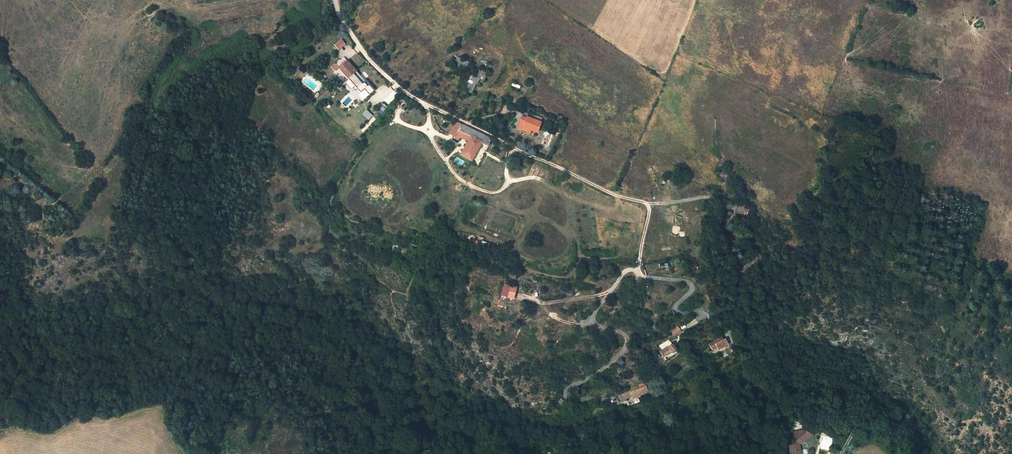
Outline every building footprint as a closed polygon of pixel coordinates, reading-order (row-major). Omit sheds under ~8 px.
[(341,39),(334,44),(338,50),(346,44),(341,39)] [(347,79),(356,71),(344,58),(336,65),(338,68),(347,79)] [(356,71),(347,79),(354,86),(356,89),(360,93),(364,89),(369,85),(356,71)] [(369,85),(364,89),(369,95),(374,91),(369,85)] [(366,109),(362,114),(369,120),(373,115),(366,109)] [(513,124),(518,126),(522,117),(524,113),(519,111),(513,124)] [(525,118),(521,129),(526,131),(527,128),(536,132),(540,123),(526,117),(525,118)] [(460,126),(452,140),(457,142),(460,137),(465,126),(460,123),(459,125),(460,126)] [(490,138),(465,126),(460,137),(467,141),(460,155),(471,161),(480,143),(486,146),(490,138)] [(507,297),(511,286),(506,285),(503,295),(507,297)] [(512,285),(508,297),(514,299),(518,287),(512,285)] [(671,331),(673,336),(681,332),(678,327),(671,331)] [(729,350),(726,345),(724,340),(715,345),(717,350),(718,349),(721,354),(729,350)] [(660,352),(663,358),(675,350),(671,345),(660,352)] [(632,399),(647,392),(645,387),(628,394),(629,397),(631,396),(632,399)] [(844,420),(837,416),(834,420),(842,425),(844,420)] [(815,419),(809,423),(803,432),(809,435),(818,421),(815,419)] [(799,444),(789,446),(791,453),(801,453),(799,444)]
